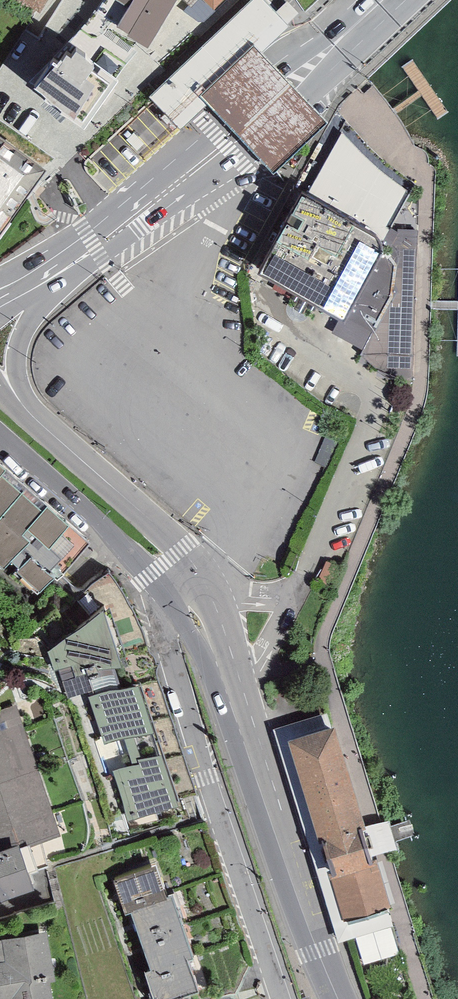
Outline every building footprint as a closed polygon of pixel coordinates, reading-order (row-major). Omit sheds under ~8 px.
[(131,2),(120,21),(132,28),(148,38),(162,14),(171,0),(127,0),(131,2)] [(288,24),(266,0),(250,0),(150,94),(181,127),(288,24)] [(292,85),(262,53),(208,103),(236,134),(271,171),(326,121),(292,85)] [(68,75),(51,102),(85,123),(103,93),(113,78),(91,64),(79,57),(68,75)] [(38,164),(0,136),(0,215),(7,206),(38,164)] [(380,239),(377,232),(352,219),(302,191),(260,267),(345,314),(382,247),(380,239)] [(403,232),(415,211),(405,205),(393,227),(403,232)] [(382,247),(345,314),(344,315),(374,332),(399,288),(393,285),(393,275),(401,256),(400,251),(396,245),(377,232),(380,239),(382,247)] [(53,568),(58,572),(78,548),(83,542),(89,534),(49,497),(45,504),(1,467),(6,461),(0,456),(0,558),(4,561),(11,553),(21,562),(18,565),(40,584),(53,568)] [(116,600),(41,626),(108,825),(203,794),(135,594),(116,600)] [(51,828),(10,711),(0,715),(0,845),(51,828)] [(349,917),(385,906),(330,727),(294,738),(349,917)] [(78,751),(85,749),(80,733),(72,734),(78,751)] [(29,881),(18,847),(0,853),(0,891),(29,881)] [(156,862),(115,876),(126,910),(132,907),(152,966),(147,968),(158,998),(163,998),(199,987),(188,956),(194,954),(173,891),(167,893),(156,862)] [(44,976),(48,975),(42,936),(6,941),(9,961),(0,962),(0,997),(13,995),(13,998),(48,998),(44,976)]
